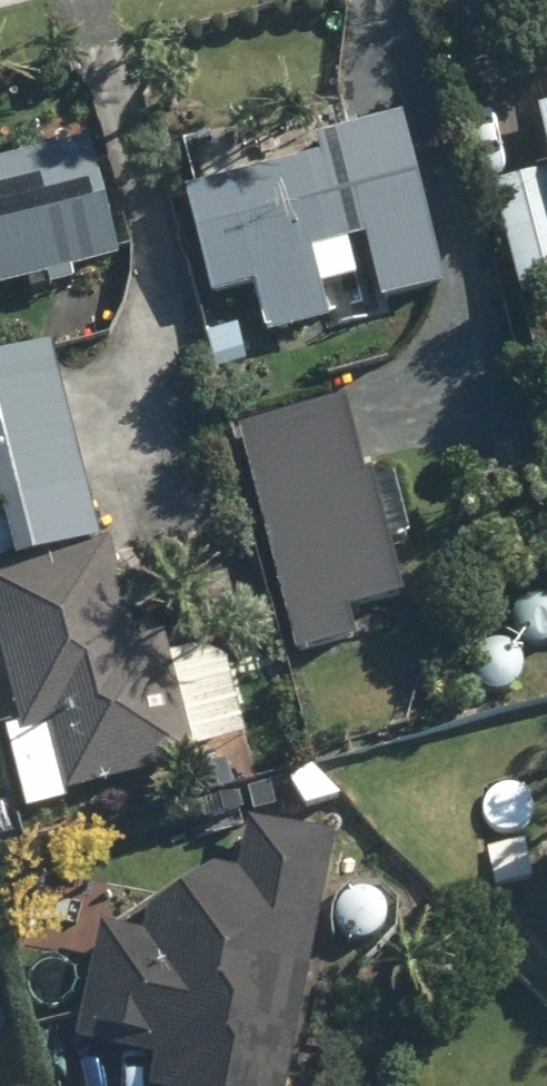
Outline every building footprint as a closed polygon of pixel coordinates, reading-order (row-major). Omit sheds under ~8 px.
[(535,123),(546,171),(546,120),(535,123)] [(0,174),(0,299),(45,287),(48,297),(70,291),(68,281),(115,269),(84,152),(0,174)] [(340,165),(183,205),(209,309),(250,298),(262,348),(326,333),(319,301),(357,292),(340,223),(353,220),(340,165)] [(490,193),(517,304),(546,296),(546,178),(490,193)] [(399,209),(419,298),(476,285),(454,195),(399,209)] [(82,499),(47,358),(0,370),(0,520),(82,499)] [(343,391),(235,419),(295,647),(361,630),(352,594),(394,583),(343,391)] [(0,578),(0,655),(23,743),(47,737),(65,805),(193,771),(188,751),(212,744),(206,721),(182,727),(161,646),(133,653),(106,551),(0,578)] [(274,788),(242,799),(251,825),(284,814),(274,788)] [(331,845),(250,829),(239,879),(213,874),(147,919),(143,943),(98,934),(76,1052),(153,1067),(150,1085),(286,1085),(331,845)] [(487,850),(494,891),(530,885),(523,844),(487,850)]
